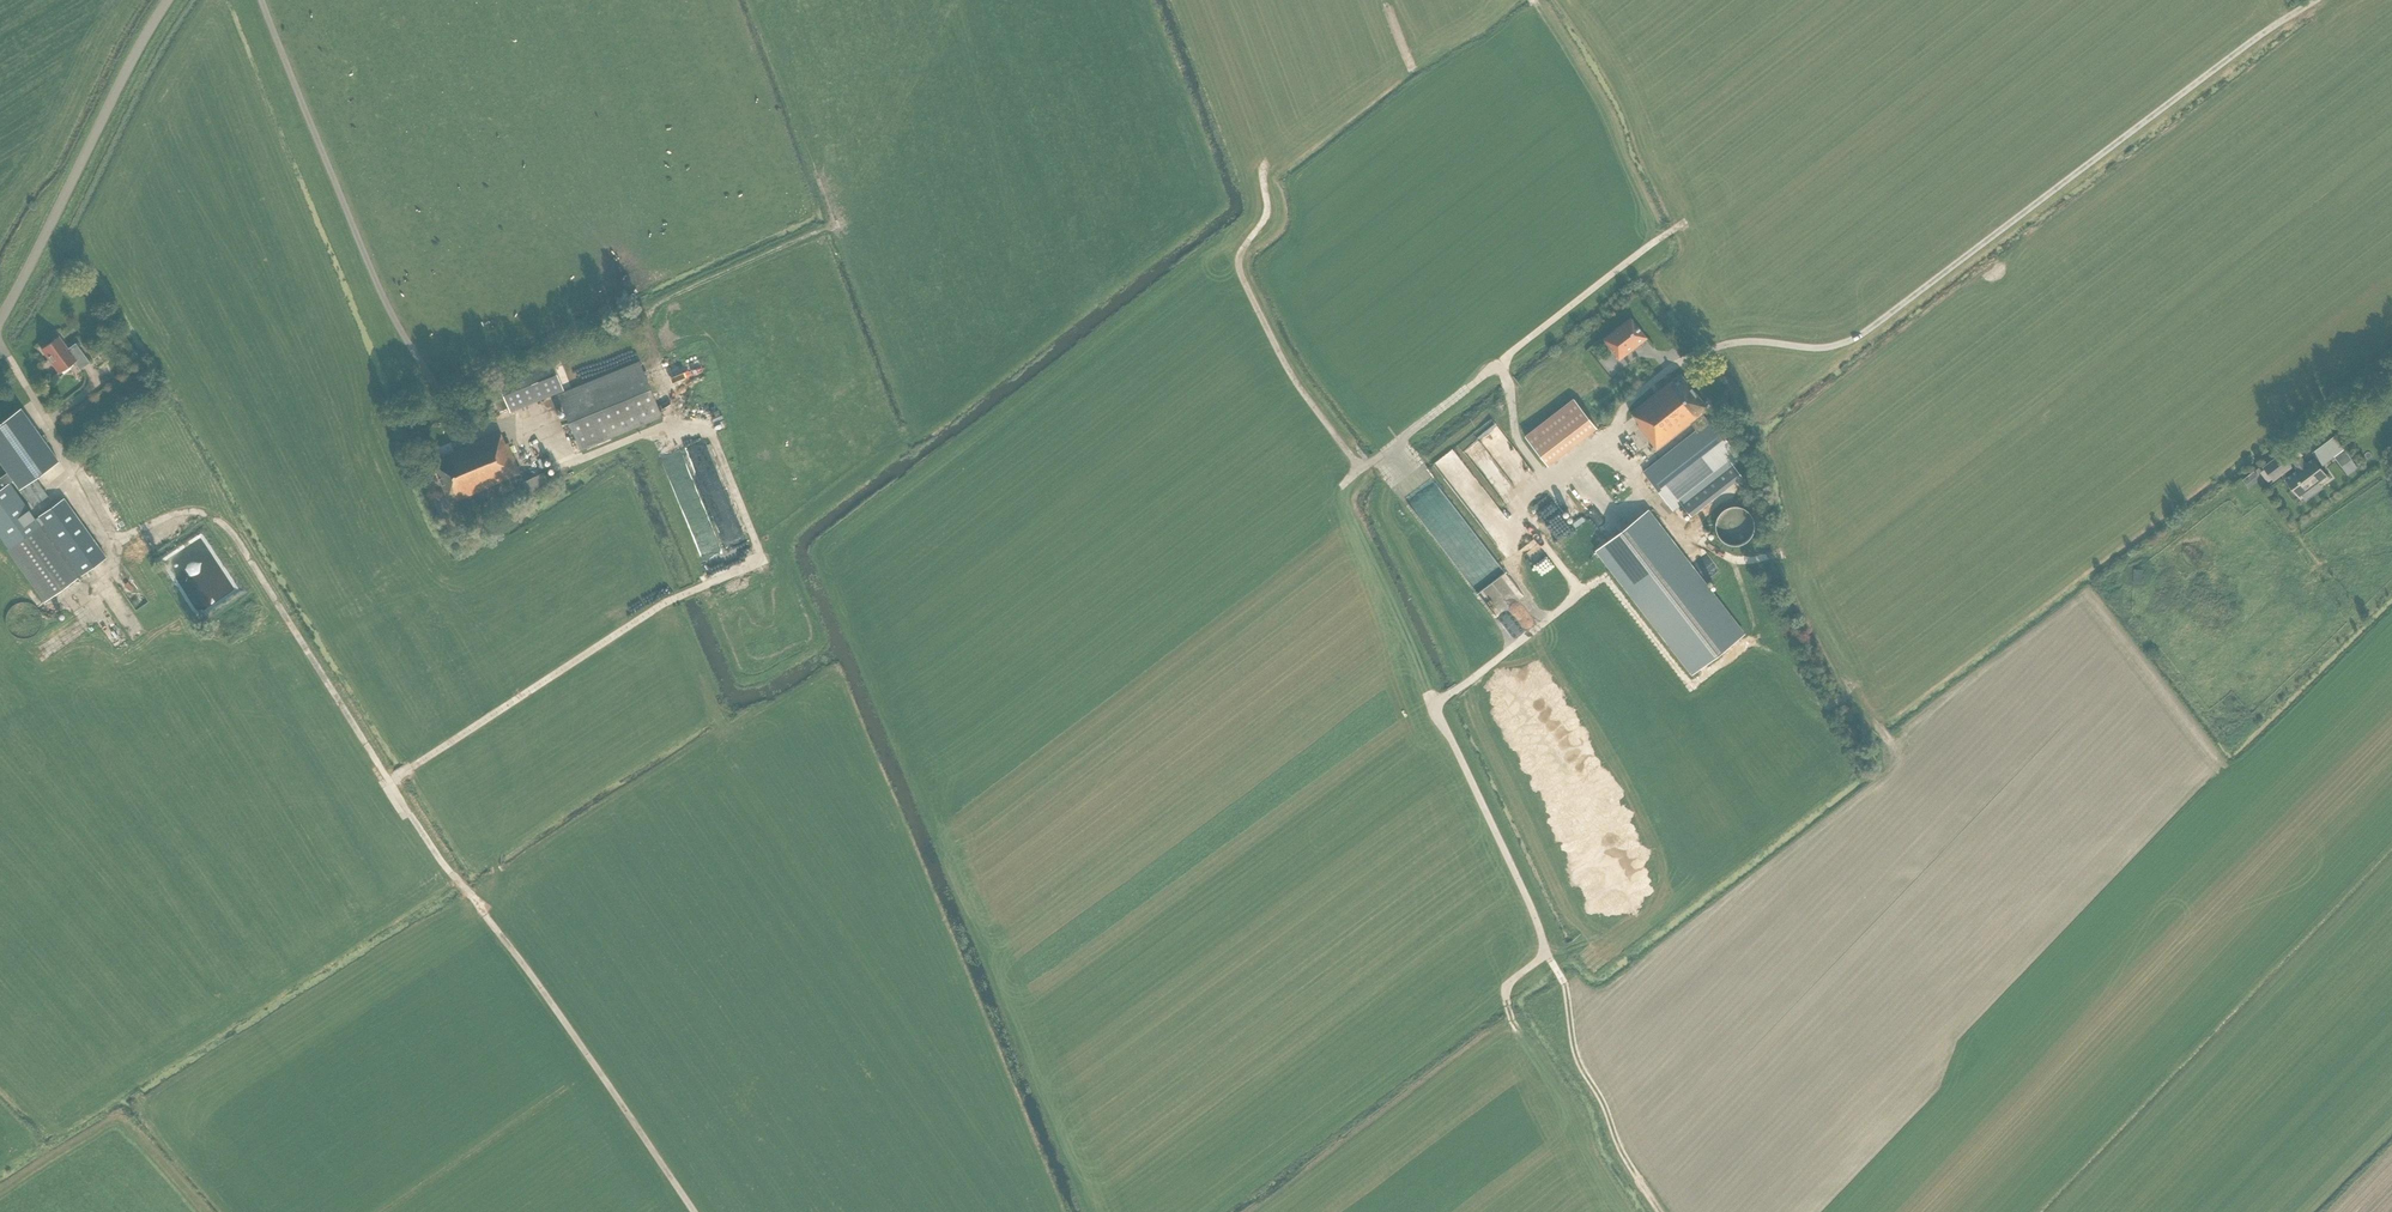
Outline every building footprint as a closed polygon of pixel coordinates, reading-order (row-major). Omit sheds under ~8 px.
[(1647,339),(1631,318),(1603,339),(1620,360),(1647,339)] [(69,348),(60,336),(42,349),(60,372),(75,361),(81,369),(91,362),(77,343),(69,348)] [(498,378),(511,412),(565,390),(552,357),(498,378)] [(558,395),(581,450),(662,417),(639,362),(564,393),(558,395)] [(1673,510),(1681,504),(1691,516),(1742,477),(1732,465),(1741,458),(1710,420),(1708,421),(1702,414),(1708,409),(1680,374),(1630,413),(1638,423),(1636,425),(1656,450),(1690,423),(1696,431),(1643,472),(1673,510)] [(500,412),(508,409),(502,396),(495,399),(500,412)] [(1595,425),(1571,396),(1523,434),(1546,463),(1595,425)] [(35,477),(59,460),(21,407),(0,423),(0,462),(7,472),(0,477),(0,537),(46,600),(77,578),(81,575),(38,516),(55,504),(35,477)] [(1485,450),(1504,439),(1494,422),(1475,434),(1485,450)] [(432,459),(450,503),(521,474),(508,443),(506,444),(501,432),(445,455),(444,454),(432,459)] [(708,505),(718,538),(738,532),(709,440),(681,449),(690,478),(675,483),(674,480),(696,549),(704,547),(696,521),(690,523),(685,509),(693,507),(688,492),(697,489),(703,506),(708,505)] [(2282,453),(2264,466),(2274,480),(2292,467),(2290,464),(2293,462),(2298,470),(2287,479),(2302,499),(2329,479),(2313,459),(2306,464),(2305,462),(2301,456),(2303,455),(2297,447),(2284,456),(2282,453)] [(2347,453),(2336,458),(2341,469),(2352,464),(2347,453)] [(1459,458),(1443,469),(1468,504),(1479,497),(1476,493),(1481,490),(1459,458)] [(545,473),(518,484),(523,497),(550,486),(545,473)] [(1568,525),(1582,517),(1565,489),(1552,497),(1568,525)] [(38,516),(81,575),(107,557),(65,497),(55,504),(38,516)] [(1739,504),(1735,504),(1731,504),(1727,505),(1724,507),(1721,509),(1718,512),(1716,515),(1714,519),(1713,522),(1713,526),(1713,530),(1714,534),(1716,537),(1718,540),(1721,543),(1724,545),(1727,547),(1731,548),(1735,548),(1739,548),(1742,547),(1746,545),(1749,543),(1752,540),(1754,537),(1756,534),(1757,530),(1757,526),(1757,522),(1756,519),(1754,515),(1752,512),(1749,509),(1746,507),(1742,505),(1739,504)] [(1743,631),(1647,508),(1593,549),(1690,673),(1743,631)] [(2135,585),(2144,586),(2144,573),(2135,573),(2135,585)]
